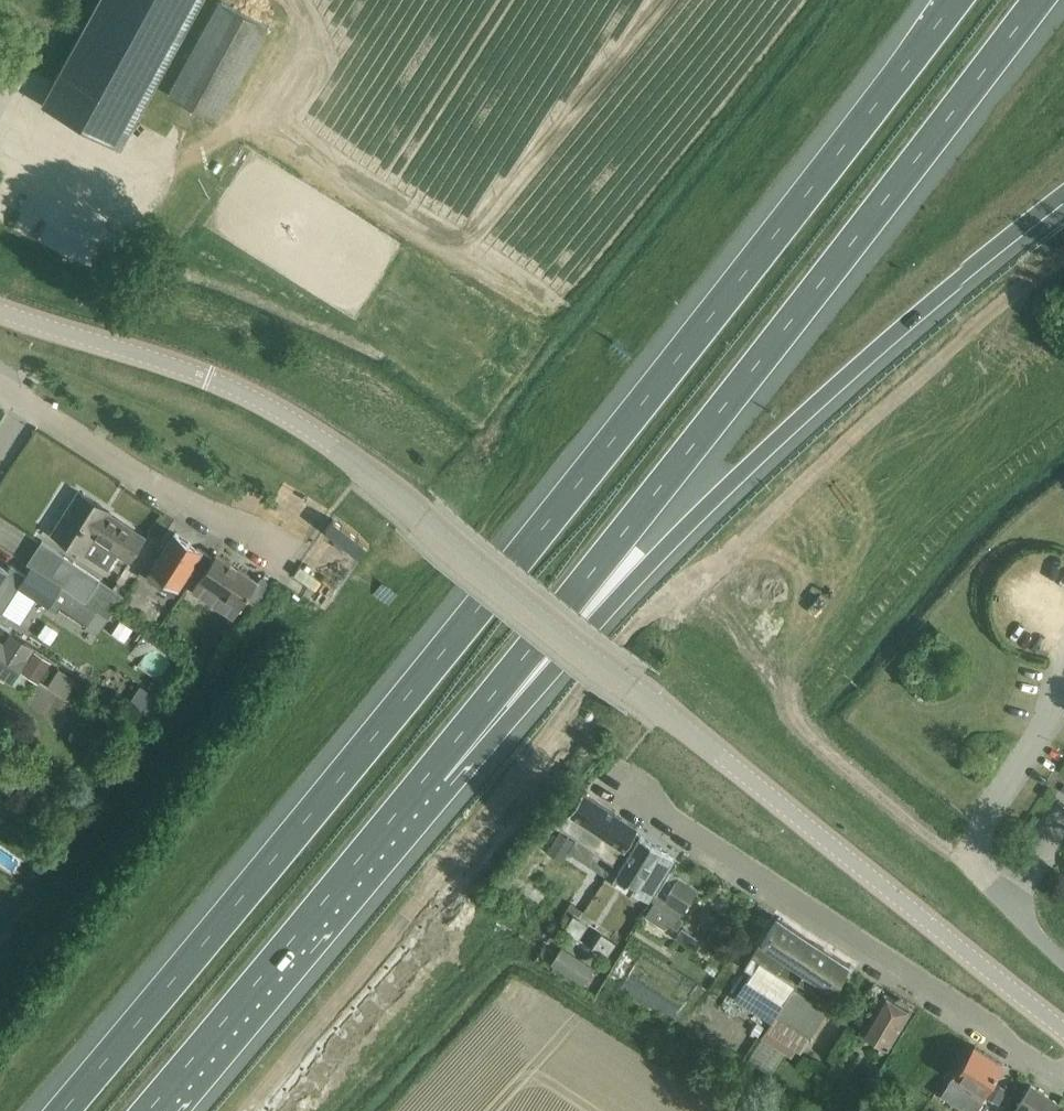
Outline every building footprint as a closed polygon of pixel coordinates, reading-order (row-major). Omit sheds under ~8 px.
[(199,0),(98,0),(42,103),(119,145),(199,0)] [(267,25),(221,0),(219,0),(168,93),(215,119),(267,25)] [(77,490),(51,531),(75,546),(83,551),(107,567),(117,552),(128,559),(143,536),(100,508),(101,506),(77,490)] [(187,583),(207,554),(174,531),(150,566),(152,568),(147,573),(173,591),(181,579),(187,583)] [(97,610),(98,609),(110,590),(97,581),(99,579),(63,555),(40,539),(25,562),(29,564),(88,603),(97,610)] [(207,554),(187,583),(192,587),(191,588),(232,615),(240,604),(245,596),(256,580),(215,552),(212,557),(207,554)] [(29,564),(23,573),(9,564),(6,568),(0,564),(0,609),(1,610),(11,595),(17,586),(48,606),(53,598),(79,615),(88,603),(29,564)] [(8,682),(30,649),(9,634),(2,644),(0,643),(0,677),(8,682)] [(64,696),(75,679),(57,667),(46,684),(64,696)] [(134,707),(162,718),(172,693),(144,682),(134,707)] [(636,827),(581,790),(558,824),(613,860),(636,827)] [(648,897),(659,879),(674,856),(639,834),(616,870),(635,883),(633,887),(648,897)] [(671,925),(676,919),(696,888),(669,871),(650,901),(652,903),(643,915),(662,927),(666,921),(671,925)] [(775,916),(743,965),(751,971),(745,981),(780,1003),(792,983),(794,985),(798,980),(830,1000),(835,991),(852,965),(848,963),(775,916)] [(691,952),(699,940),(679,926),(671,939),(691,952)] [(617,931),(607,946),(624,958),(635,942),(617,931)] [(580,980),(588,967),(558,948),(550,961),(580,980)] [(807,1037),(826,1009),(792,987),(774,1015),(807,1037)] [(893,998),(882,991),(861,1024),(857,1032),(882,1049),(886,1042),(908,1007),(906,1007),(907,1000),(898,995),(893,998)] [(984,1093),(1003,1062),(976,1045),(956,1075),(984,1093)] [(1014,1110),(1053,1110),(1059,1102),(1032,1084),(1014,1110)] [(934,1110),(935,1110),(967,1110),(943,1095),(934,1110)]
